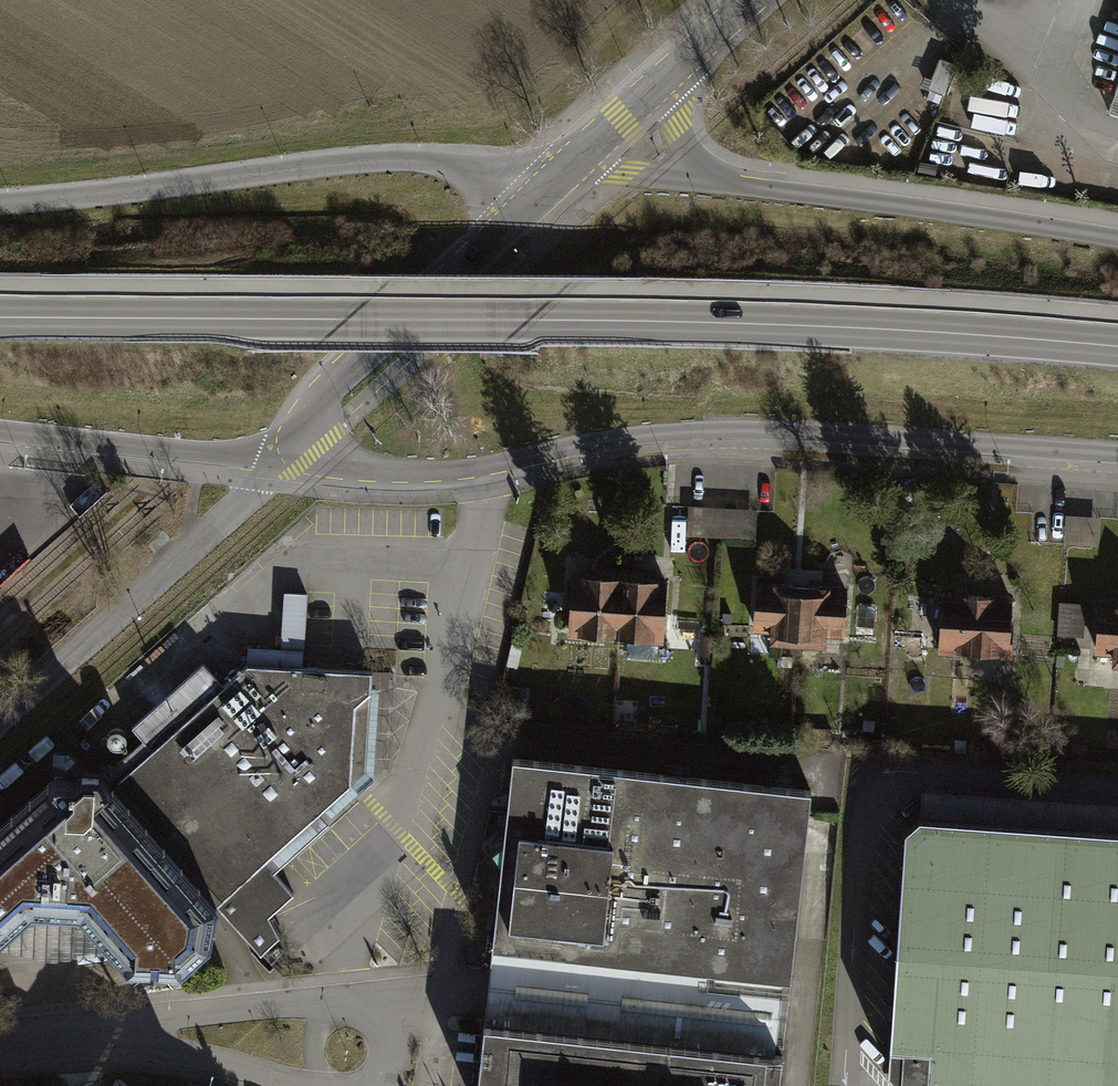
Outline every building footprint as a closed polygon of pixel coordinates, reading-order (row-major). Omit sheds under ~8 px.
[(721,511),(719,532),(757,536),(760,515),(721,511)] [(1070,518),(1070,542),(1101,542),(1102,519),(1070,518)] [(569,582),(566,641),(662,646),(665,587),(631,585),(594,583),(569,582)] [(819,648),(820,640),(840,642),(844,596),(825,595),(777,591),(756,589),(753,635),(767,636),(766,644),(819,648)] [(308,649),(310,594),(287,594),(286,649),(308,649)] [(1063,602),(1061,636),(1087,638),(1088,603),(1063,602)] [(938,607),(936,655),(1008,658),(1010,611),(938,607)] [(1113,668),(1117,669),(1117,611),(1098,610),(1095,658),(1114,660),(1113,668)] [(202,686),(98,779),(217,912),(259,958),(277,942),(266,921),(291,901),(271,879),(351,800),(372,780),(376,678),(242,667),(211,695),(202,686)] [(494,852),(483,948),(490,949),(778,980),(789,981),(810,792),(504,759),(494,852)] [(217,912),(98,779),(84,773),(72,768),(60,771),(0,824),(0,947),(30,921),(75,922),(122,975),(151,977),(182,979),(210,953),(217,912)] [(921,818),(907,830),(892,1075),(902,1085),(1117,1085),(1117,833),(921,818)] [(778,980),(490,949),(481,1030),(770,1061),(778,980)] [(776,1062),(770,1061),(481,1030),(472,1029),(466,1085),(774,1085),(776,1062)]
